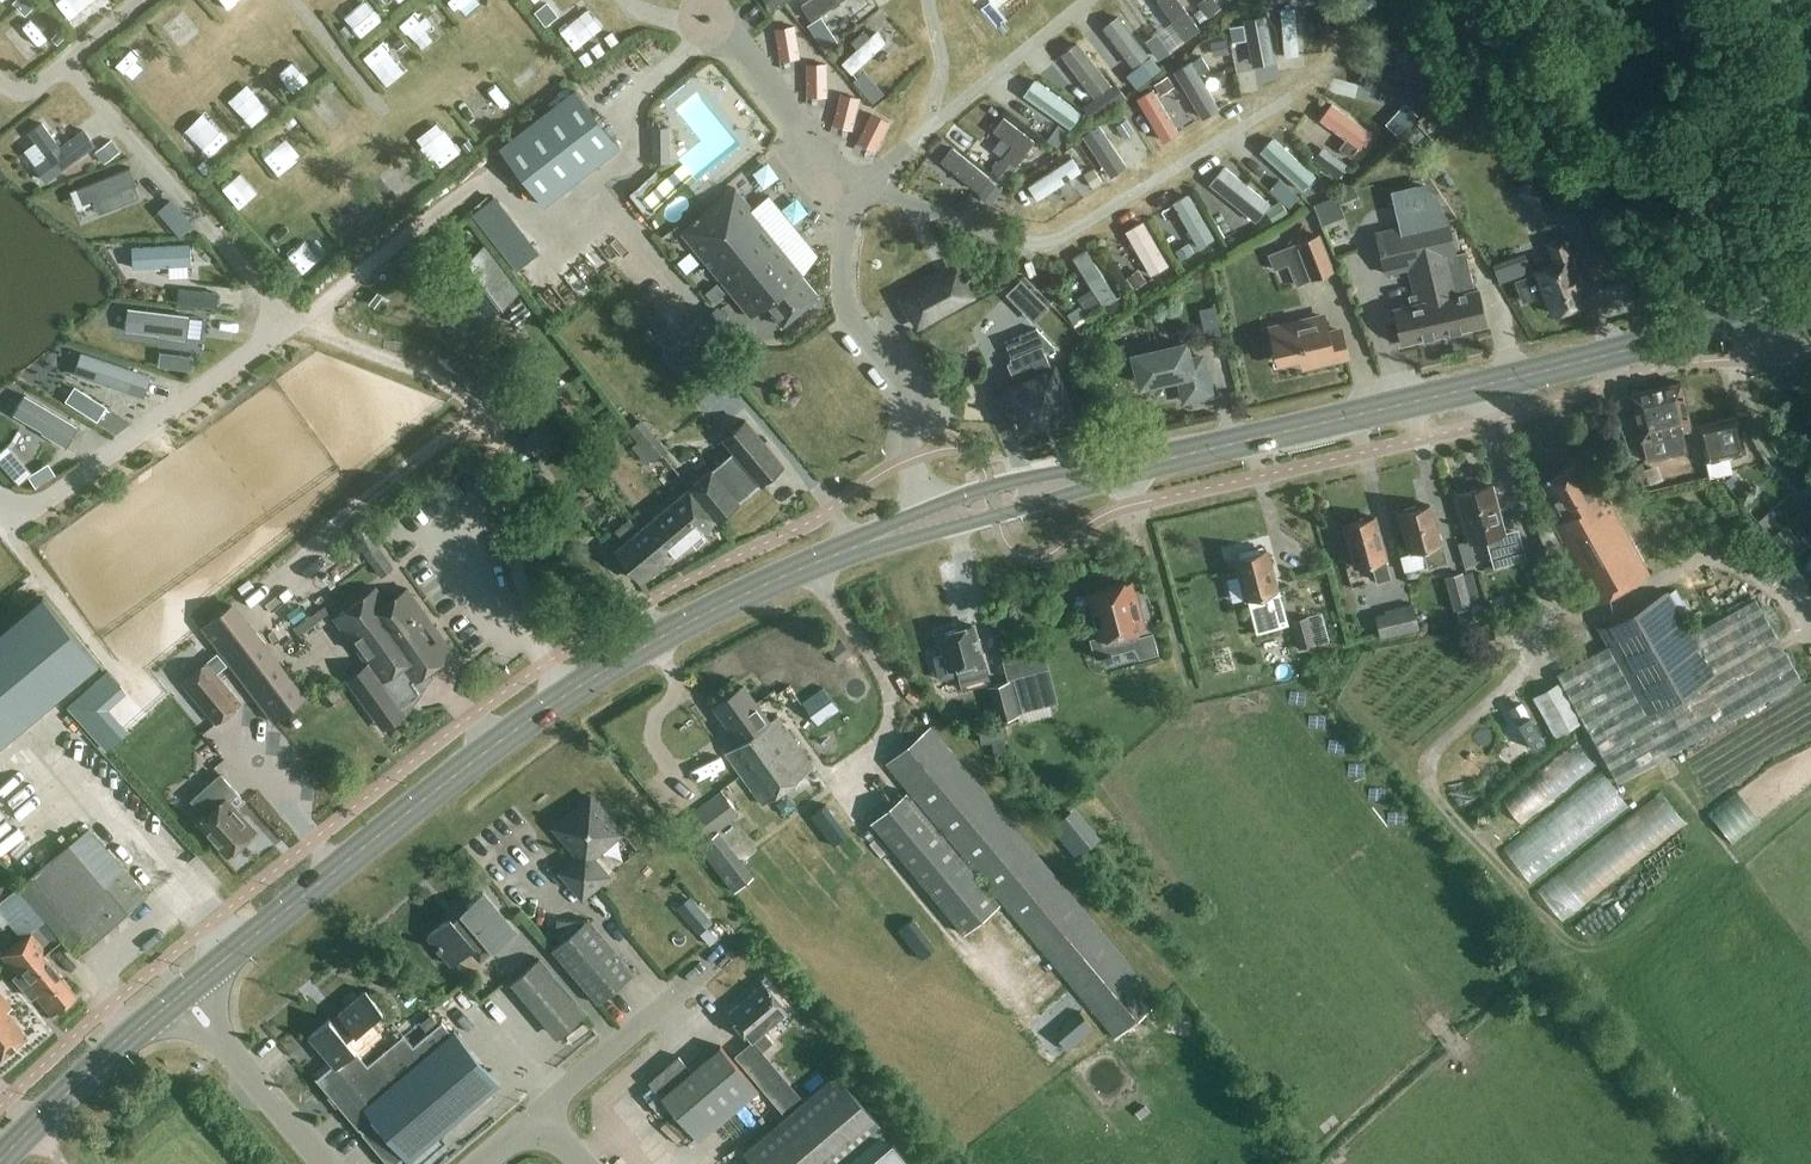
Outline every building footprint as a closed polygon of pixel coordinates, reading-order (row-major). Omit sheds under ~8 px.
[(207,14),(218,7),(214,0),(197,0),(207,14)] [(791,0),(763,0),(771,13),(791,0)] [(1199,31),(1178,0),(1164,0),(1159,4),(1185,41),(1199,31)] [(1214,0),(1212,0),(1200,8),(1193,14),(1199,23),(1220,8),(1220,7),(1214,0)] [(1275,0),(1263,0),(1264,9),(1271,8),(1276,2),(1275,0)] [(441,28),(452,17),(438,2),(427,12),(441,28)] [(886,46),(878,31),(869,38),(863,32),(850,43),(856,50),(840,64),(851,77),(886,46)] [(1150,52),(1156,60),(1158,63),(1171,53),(1170,52),(1165,45),(1163,42),(1150,52)] [(1102,77),(1116,67),(1101,46),(1087,55),(1102,77)] [(137,58),(153,68),(160,57),(143,47),(137,58)] [(305,77),(318,68),(308,54),(295,64),(305,77)] [(1200,118),(1218,107),(1191,63),(1173,74),(1200,118)] [(1173,84),(1167,75),(1154,84),(1159,93),(1173,84)] [(504,80),(485,87),(496,115),(515,108),(504,80)] [(1034,80),(1023,95),(1070,129),(1081,113),(1034,80)] [(257,87),(245,96),(263,121),(275,112),(257,87)] [(1161,142),(1177,132),(1153,91),(1137,100),(1161,142)] [(1361,151),(1372,136),(1332,106),(1320,121),(1361,151)] [(1007,182),(1036,145),(1003,119),(993,131),(1014,148),(995,173),(1007,182)] [(1126,119),(1116,126),(1124,139),(1135,132),(1126,119)] [(233,122),(214,134),(223,147),(242,135),(233,122)] [(1068,132),(1058,124),(1046,140),(1057,148),(1068,132)] [(653,128),(653,162),(668,162),(667,127),(653,128)] [(304,132),(284,145),(296,165),(317,152),(304,132)] [(1303,190),(1315,176),(1272,138),(1260,152),(1303,190)] [(119,151),(111,140),(95,152),(104,163),(119,151)] [(952,147),(941,161),(978,191),(989,177),(952,147)] [(420,152),(390,175),(405,194),(435,171),(420,152)] [(1267,211),(1271,207),(1270,206),(1224,169),(1209,187),(1256,225),(1267,211)] [(1516,191),(1539,219),(1555,205),(1533,177),(1516,191)] [(988,205),(1000,189),(990,181),(978,196),(988,205)] [(1339,189),(1340,193),(1344,202),(1358,196),(1353,183),(1339,189)] [(800,275),(803,273),(788,254),(789,253),(806,239),(767,193),(750,208),(735,190),(682,234),(751,317),(764,305),(782,327),(819,297),(800,275)] [(1297,199),(1287,190),(1280,198),(1281,200),(1290,208),(1297,199)] [(1200,250),(1214,242),(1188,197),(1174,205),(1200,250)] [(1401,344),(1487,325),(1479,289),(1473,290),(1464,253),(1455,255),(1446,215),(1435,218),(1430,197),(1394,205),(1399,227),(1374,232),(1384,274),(1406,269),(1412,295),(1408,296),(1410,304),(1393,308),(1401,344)] [(1281,200),(1270,206),(1271,207),(1267,211),(1273,223),(1289,215),(1281,200)] [(1151,278),(1168,268),(1143,224),(1126,234),(1151,278)] [(324,234),(310,247),(325,263),(339,250),(324,234)] [(1296,243),(1311,281),(1333,272),(1319,234),(1296,243)] [(1186,237),(1171,245),(1180,261),(1195,253),(1186,237)] [(1587,302),(1576,273),(1581,271),(1567,237),(1549,242),(1558,266),(1538,272),(1544,294),(1550,293),(1556,312),(1587,302)] [(1281,249),(1268,254),(1273,269),(1274,271),(1287,265),(1296,287),(1311,281),(1296,243),(1281,249)] [(453,269),(487,316),(517,293),(483,247),(453,269)] [(1073,261),(1091,289),(1078,298),(1088,314),(1101,305),(1104,310),(1117,301),(1086,252),(1073,261)] [(1146,281),(1138,269),(1125,277),(1134,290),(1146,281)] [(941,277),(915,292),(930,318),(956,304),(941,277)] [(725,293),(717,283),(705,292),(713,303),(725,293)] [(200,290),(199,306),(216,307),(217,292),(200,290)] [(1087,317),(1079,305),(1066,314),(1075,326),(1087,317)] [(1206,338),(1221,335),(1214,306),(1199,309),(1206,338)] [(1327,333),(1322,316),(1271,328),(1278,359),(1301,353),(1304,366),(1346,356),(1340,330),(1327,333)] [(1014,382),(997,389),(1017,439),(1076,414),(1055,365),(1050,367),(1043,351),(1054,347),(1036,329),(1004,342),(1012,359),(1010,360),(1011,362),(1007,364),(1014,382)] [(1189,360),(1185,344),(1134,356),(1141,385),(1179,376),(1185,400),(1210,394),(1202,357),(1189,360)] [(193,356),(177,354),(175,369),(191,371),(193,356)] [(1648,461),(1687,451),(1682,431),(1692,429),(1681,383),(1632,395),(1648,461)] [(106,407),(91,399),(83,412),(98,420),(106,407)] [(1745,451),(1742,438),(1737,416),(1696,426),(1704,460),(1745,451)] [(714,469),(740,501),(783,466),(747,422),(724,440),(734,453),(714,469)] [(636,440),(654,461),(666,450),(648,430),(636,440)] [(31,473),(21,461),(8,472),(18,484),(31,473)] [(1633,465),(1641,486),(1649,482),(1643,469),(1641,462),(1633,465)] [(1562,537),(1557,540),(1594,606),(1648,576),(1604,498),(1599,500),(1577,463),(1556,475),(1554,471),(1545,476),(1547,480),(1542,483),(1562,519),(1555,523),(1562,537)] [(690,488),(716,521),(740,501),(714,469),(690,488)] [(1745,483),(1737,485),(1735,492),(1740,498),(1748,496),(1750,489),(1745,483)] [(1493,568),(1524,559),(1518,535),(1505,539),(1490,486),(1457,495),(1470,543),(1485,539),(1493,568)] [(646,524),(658,539),(649,546),(663,564),(716,521),(690,488),(646,524)] [(1790,560),(1791,559),(1803,548),(1805,546),(1784,523),(1782,525),(1769,511),(1776,505),(1763,491),(1746,507),(1790,560)] [(1419,508),(1416,503),(1410,506),(1405,512),(1400,514),(1411,554),(1426,549),(1432,568),(1449,560),(1440,527),(1437,529),(1430,505),(1419,508)] [(1808,546),(1810,544),(1810,505),(1790,520),(1808,546)] [(1388,559),(1376,518),(1376,517),(1343,526),(1355,568),(1371,563),(1377,583),(1391,579),(1385,559),(1388,559)] [(641,582),(663,564),(649,546),(658,539),(646,524),(637,531),(629,520),(615,531),(623,541),(614,548),(641,582)] [(394,568),(376,545),(369,534),(357,543),(364,554),(381,577),(394,568)] [(1248,597),(1257,632),(1288,624),(1276,578),(1274,579),(1268,552),(1256,555),(1253,552),(1250,550),(1247,550),(1244,551),(1241,554),(1239,559),(1235,560),(1244,598),(1248,597)] [(1445,577),(1454,610),(1471,605),(1462,572),(1445,577)] [(1088,596),(1099,636),(1089,639),(1094,658),(1104,655),(1133,648),(1139,658),(1158,653),(1152,632),(1155,632),(1149,612),(1142,588),(1133,591),(1132,586),(1131,583),(1088,596)] [(348,680),(380,725),(402,710),(427,675),(428,673),(455,654),(408,589),(388,603),(378,588),(336,619),(369,665),(348,680)] [(1754,599),(1714,621),(1693,632),(1669,590),(1601,629),(1599,630),(1608,647),(1556,675),(1560,682),(1582,722),(1617,783),(1801,680),(1754,599)] [(0,633),(0,748),(99,665),(42,599),(0,633)] [(307,698),(235,602),(201,628),(274,723),(307,698)] [(1386,621),(1390,635),(1419,628),(1413,605),(1384,612),(1386,621)] [(1291,621),(1299,648),(1314,644),(1306,617),(1291,621)] [(1377,623),(1381,638),(1390,635),(1386,621),(1377,623)] [(1478,630),(1481,648),(1496,645),(1493,627),(1478,630)] [(934,657),(940,680),(958,675),(962,689),(988,682),(985,667),(980,647),(975,628),(944,635),(949,654),(934,657)] [(182,683),(216,723),(241,702),(206,662),(182,683)] [(1008,679),(1008,681),(1009,681),(1018,710),(1018,712),(1019,712),(1050,703),(1056,702),(1048,667),(1008,679)] [(987,687),(996,721),(1019,714),(1018,710),(1012,712),(1005,682),(987,687)] [(1555,737),(1582,722),(1560,682),(1541,693),(1533,697),(1555,737)] [(763,803),(813,767),(776,717),(768,723),(741,686),(715,705),(742,742),(727,753),(763,803)] [(822,687),(802,702),(819,723),(838,708),(822,687)] [(979,730),(981,743),(1008,737),(1006,724),(979,730)] [(1160,1000),(931,726),(885,764),(1115,1037),(1160,1000)] [(237,807),(229,798),(237,791),(222,775),(210,786),(193,801),(206,816),(200,822),(215,839),(231,857),(257,833),(235,809),(237,807)] [(722,793),(681,823),(696,843),(737,814),(722,793)] [(1000,903),(907,793),(870,823),(963,934),(1000,903)] [(583,897),(608,875),(592,857),(622,832),(590,796),(554,827),(579,856),(561,871),(583,897)] [(20,885),(64,937),(78,954),(148,896),(90,826),(20,885)] [(754,877),(741,861),(721,876),(734,892),(754,877)] [(0,902),(0,910),(9,921),(23,938),(2,955),(18,974),(15,977),(32,997),(35,995),(51,1014),(58,1008),(59,1009),(77,994),(58,971),(43,954),(64,937),(20,885),(0,902)] [(516,931),(483,892),(452,918),(451,916),(428,936),(453,965),(471,949),(480,960),(492,950),(493,951),(516,931)] [(707,913),(690,895),(677,907),(693,925),(707,913)] [(634,972),(588,918),(584,921),(557,919),(555,946),(551,949),(598,1003),(634,972)] [(950,945),(944,938),(934,946),(940,953),(950,945)] [(561,1035),(586,1014),(539,958),(514,980),(561,1035)] [(727,1016),(750,1043),(751,1042),(761,1053),(771,1044),(762,1033),(785,1014),(761,986),(727,1016)] [(367,991),(310,1036),(334,1065),(317,1080),(389,1163),(397,1163),(405,1157),(409,1161),(501,1084),(456,1030),(451,1034),(441,1023),(412,1048),(402,1037),(368,1065),(348,1041),(384,1012),(367,991)] [(0,1059),(26,1036),(6,1012),(11,1007),(0,993),(0,1058),(0,1059)] [(759,1091),(721,1046),(692,1071),(679,1056),(664,1069),(665,1070),(618,1110),(636,1131),(635,1132),(643,1142),(676,1114),(699,1141),(759,1091)] [(744,1067),(771,1099),(786,1086),(759,1054),(744,1067)] [(885,1129),(837,1072),(743,1152),(754,1163),(844,1163),(885,1129)]
